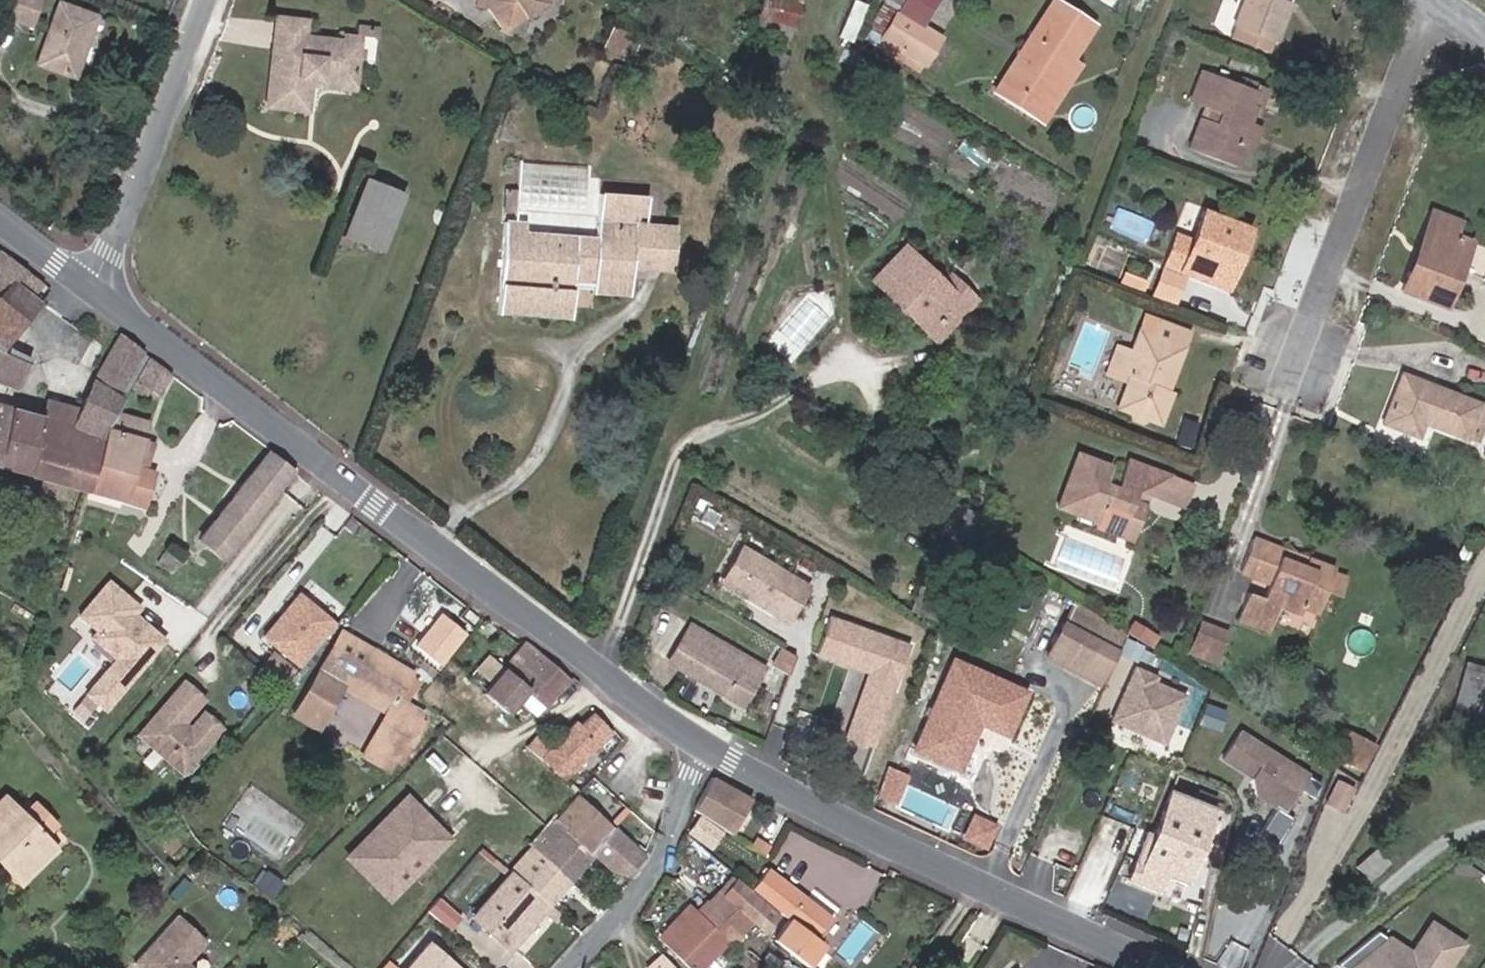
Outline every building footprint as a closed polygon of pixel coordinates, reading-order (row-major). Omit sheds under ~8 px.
[(39,0),(12,0),(6,16),(30,24),(39,0)] [(490,0),(474,0),(473,6),(489,9),(490,0)] [(554,0),(490,0),(489,9),(504,32),(554,0)] [(800,25),(802,0),(763,0),(761,21),(800,25)] [(920,28),(937,0),(891,0),(871,33),(924,65),(939,40),(920,28)] [(1079,64),(1072,59),(1093,24),(1055,0),(1051,0),(993,91),(1042,122),(1079,64)] [(1233,26),(1235,27),(1231,39),(1267,52),(1271,41),(1275,42),(1288,7),(1274,2),(1275,0),(1243,0),(1233,26)] [(73,77),(95,16),(58,2),(37,63),(73,77)] [(346,84),(352,42),(298,34),(300,18),(272,14),(260,103),(299,108),(303,78),(346,84)] [(631,59),(639,38),(611,27),(603,46),(631,59)] [(365,93),(374,31),(353,28),(352,42),(346,84),(345,90),(365,93)] [(1162,84),(1167,71),(1155,66),(1150,79),(1162,84)] [(1191,99),(1201,71),(1191,67),(1185,83),(1188,85),(1183,96),(1191,99)] [(1246,143),(1253,124),(1249,122),(1255,106),(1250,104),(1255,90),(1239,84),(1202,70),(1201,71),(1191,99),(1190,102),(1205,108),(1220,113),(1216,123),(1201,118),(1189,149),(1236,167),(1246,143)] [(1259,107),(1267,89),(1253,84),(1254,82),(1241,77),(1239,84),(1255,90),(1250,104),(1255,106),(1259,107)] [(1216,123),(1220,113),(1205,108),(1201,118),(1216,123)] [(1252,146),(1260,126),(1253,124),(1246,143),(1252,146)] [(381,243),(404,184),(395,181),(366,170),(343,228),(381,243)] [(515,213),(517,189),(504,189),(502,212),(515,213)] [(631,270),(635,222),(643,223),(645,198),(599,194),(596,237),(525,232),(526,223),(503,221),(497,313),(571,318),(573,284),(592,285),(592,292),(629,295),(631,270)] [(1218,286),(1233,248),(1240,251),(1249,229),(1204,211),(1193,238),(1180,271),(1187,274),(1218,286)] [(1453,235),(1458,221),(1431,211),(1413,259),(1418,261),(1430,227),(1453,235)] [(672,273),(676,225),(643,223),(635,222),(631,270),(672,273)] [(1444,306),(1469,241),(1453,235),(1430,227),(1418,261),(1413,259),(1401,290),(1444,306)] [(1174,306),(1187,274),(1180,271),(1193,238),(1174,231),(1149,296),(1174,306)] [(931,328),(959,299),(942,282),(905,245),(871,280),(893,301),(897,296),(931,328)] [(1225,289),(1240,251),(1233,248),(1218,286),(1225,289)] [(13,281),(32,296),(42,283),(0,250),(0,295),(13,281)] [(1142,294),(1147,280),(1123,271),(1118,285),(1142,294)] [(935,341),(976,299),(949,274),(942,282),(959,299),(931,328),(897,296),(893,301),(935,341)] [(40,302),(32,296),(13,281),(0,295),(0,350),(1,350),(40,302)] [(1166,390),(1188,332),(1157,321),(1151,335),(1138,331),(1131,351),(1117,346),(1106,373),(1127,382),(1118,407),(1128,411),(1130,417),(1143,422),(1149,418),(1159,422),(1170,391),(1166,390)] [(107,426),(115,412),(123,398),(117,394),(143,352),(119,334),(93,378),(79,409),(72,424),(43,416),(9,408),(0,447),(0,467),(41,478),(73,486),(88,490),(107,426)] [(29,362),(1,350),(0,350),(0,385),(16,391),(29,362)] [(159,394),(170,375),(149,358),(131,387),(144,396),(149,388),(159,394)] [(1465,438),(1479,403),(1402,373),(1382,423),(1418,436),(1423,422),(1465,438)] [(72,424),(79,409),(47,400),(43,416),(72,424)] [(1484,415),(1484,406),(1479,403),(1465,438),(1474,442),(1484,415)] [(9,408),(0,405),(0,447),(9,408)] [(144,469),(135,466),(143,440),(148,421),(115,412),(107,426),(88,490),(142,506),(152,471),(144,469)] [(144,469),(152,443),(143,440),(135,466),(144,469)] [(222,558),(292,472),(268,452),(198,539),(222,558)] [(1142,504),(1132,500),(1136,489),(1146,493),(1161,498),(1169,476),(1129,461),(1118,489),(1102,483),(1108,466),(1078,454),(1057,506),(1083,516),(1085,510),(1102,517),(1100,522),(1121,530),(1125,518),(1135,522),(1142,504)] [(1161,498),(1182,506),(1191,484),(1169,476),(1161,498)] [(69,501),(73,486),(41,478),(37,492),(69,501)] [(1142,504),(1146,493),(1136,489),(1132,500),(1142,504)] [(1100,522),(1102,517),(1085,510),(1083,516),(1100,522)] [(1128,540),(1135,522),(1125,518),(1121,530),(1100,522),(1098,528),(1128,540)] [(1281,549),(1252,538),(1239,571),(1269,582),(1262,600),(1247,594),(1241,611),(1272,623),(1278,606),(1298,613),(1300,607),(1317,613),(1319,607),(1325,591),(1339,596),(1347,576),(1333,570),(1333,569),(1303,557),(1301,564),(1279,556),(1281,549)] [(787,622),(808,586),(742,547),(728,569),(744,579),(737,592),(787,622)] [(1281,549),(1279,556),(1301,564),(1303,557),(1281,549)] [(737,592),(744,579),(728,569),(720,582),(737,592)] [(85,693),(109,712),(173,633),(106,579),(75,618),(118,653),(85,693)] [(1334,612),(1339,596),(1325,591),(1319,607),(1334,612)] [(262,639),(298,670),(334,629),(298,597),(262,639)] [(1125,636),(1126,634),(1075,602),(1046,655),(1065,665),(1068,661),(1102,679),(1125,636)] [(444,665),(469,628),(440,609),(416,646),(444,665)] [(1272,623),(1241,611),(1238,620),(1269,631),(1272,623)] [(897,682),(910,647),(828,618),(816,653),(897,682)] [(1158,637),(1132,621),(1126,631),(1151,647),(1158,637)] [(1226,631),(1202,622),(1191,650),(1215,659),(1226,631)] [(763,668),(689,625),(668,662),(742,705),(763,668)] [(414,670),(342,628),(294,709),(317,723),(338,688),(386,716),(366,752),(388,765),(401,742),(404,743),(411,748),(425,724),(417,720),(422,712),(397,698),(414,670)] [(1142,646),(1143,645),(1125,636),(1118,651),(1136,659),(1138,656),(1142,646)] [(544,705),(570,678),(527,641),(503,668),(489,656),(453,696),(491,729),(518,699),(527,689),(544,705)] [(1152,651),(1142,646),(1138,656),(1148,660),(1152,651)] [(788,675),(795,656),(781,647),(771,666),(788,675)] [(263,669),(279,683),(289,671),(273,658),(263,669)] [(957,767),(977,720),(1005,733),(1023,693),(953,662),(915,749),(957,767)] [(1467,664),(1463,679),(1484,685),(1484,669),(1467,664)] [(1156,675),(1136,666),(1112,717),(1162,741),(1184,694),(1154,680),(1156,675)] [(1463,679),(1454,711),(1484,720),(1484,685),(1463,679)] [(181,772),(220,727),(203,712),(189,729),(182,722),(203,699),(183,682),(150,719),(152,748),(181,772)] [(317,723),(294,709),(291,714),(317,729),(339,693),(382,718),(360,755),(387,771),(404,743),(401,742),(388,765),(366,752),(386,716),(338,688),(317,723)] [(544,705),(527,689),(518,699),(535,715),(544,705)] [(1199,722),(1216,729),(1223,711),(1206,704),(1199,722)] [(1454,711),(1450,726),(1484,736),(1484,720),(1454,711)] [(562,782),(612,733),(592,712),(579,724),(575,721),(552,744),(540,733),(528,746),(523,741),(500,766),(499,765),(488,781),(508,799),(509,798),(508,796),(542,761),(562,782)] [(152,748),(150,719),(137,734),(152,748)] [(1362,771),(1375,745),(1343,728),(1330,754),(1362,771)] [(1306,774),(1239,731),(1222,758),(1252,777),(1256,794),(1283,812),(1306,774)] [(731,835),(752,799),(711,777),(693,810),(731,835)] [(1178,899),(1213,808),(1169,791),(1152,835),(1141,865),(1134,862),(1128,879),(1178,899)] [(411,793),(345,855),(371,884),(398,859),(422,857),(448,832),(426,809),(421,814),(415,807),(420,802),(411,793)] [(591,856),(593,855),(613,827),(577,793),(553,821),(591,856)] [(3,797),(0,800),(0,856),(18,874),(49,844),(42,837),(20,815),(3,797)] [(56,825),(34,802),(20,815),(42,837),(56,825)] [(415,807),(421,814),(426,809),(420,802),(415,807)] [(591,856),(553,821),(529,847),(569,881),(591,856)] [(645,857),(613,827),(593,855),(610,869),(627,875),(645,857)] [(371,884),(387,899),(453,837),(448,832),(422,857),(398,859),(371,884)] [(1141,865),(1152,835),(1145,833),(1134,862),(1141,865)] [(765,854),(770,845),(756,837),(751,846),(765,854)] [(54,849),(49,844),(18,874),(0,856),(0,863),(19,883),(54,849)] [(569,881),(529,847),(510,871),(548,904),(569,881)] [(268,866),(254,879),(267,893),(281,880),(268,866)] [(773,940),(808,967),(824,945),(817,939),(833,919),(768,868),(752,889),(789,919),(773,940)] [(509,950),(543,912),(553,921),(559,914),(548,904),(510,871),(470,915),(509,950)] [(749,923),(719,896),(735,879),(732,877),(709,902),(706,899),(695,909),(703,917),(714,906),(740,932),(749,923)] [(777,916),(735,879),(719,896),(749,923),(761,933),(777,916)] [(438,896),(425,911),(448,930),(460,916),(438,896)] [(660,942),(694,908),(689,903),(654,937),(660,942)] [(728,942),(733,947),(744,936),(740,932),(714,906),(703,917),(695,909),(694,908),(660,942),(687,967),(703,967),(715,955),(728,942)] [(139,967),(191,967),(185,963),(206,941),(178,915),(134,963),(139,967)] [(1336,967),(1337,967),(1447,967),(1462,946),(1432,926),(1412,956),(1409,960),(1399,954),(1402,949),(1378,933),(1336,967)] [(428,942),(406,967),(457,967),(428,942)] [(1399,954),(1409,960),(1412,956),(1402,949),(1399,954)] [(661,953),(638,967),(673,967),(661,953)] [(724,963),(715,955),(703,967),(719,967),(724,963)] [(781,958),(774,967),(794,967),(781,958)]
